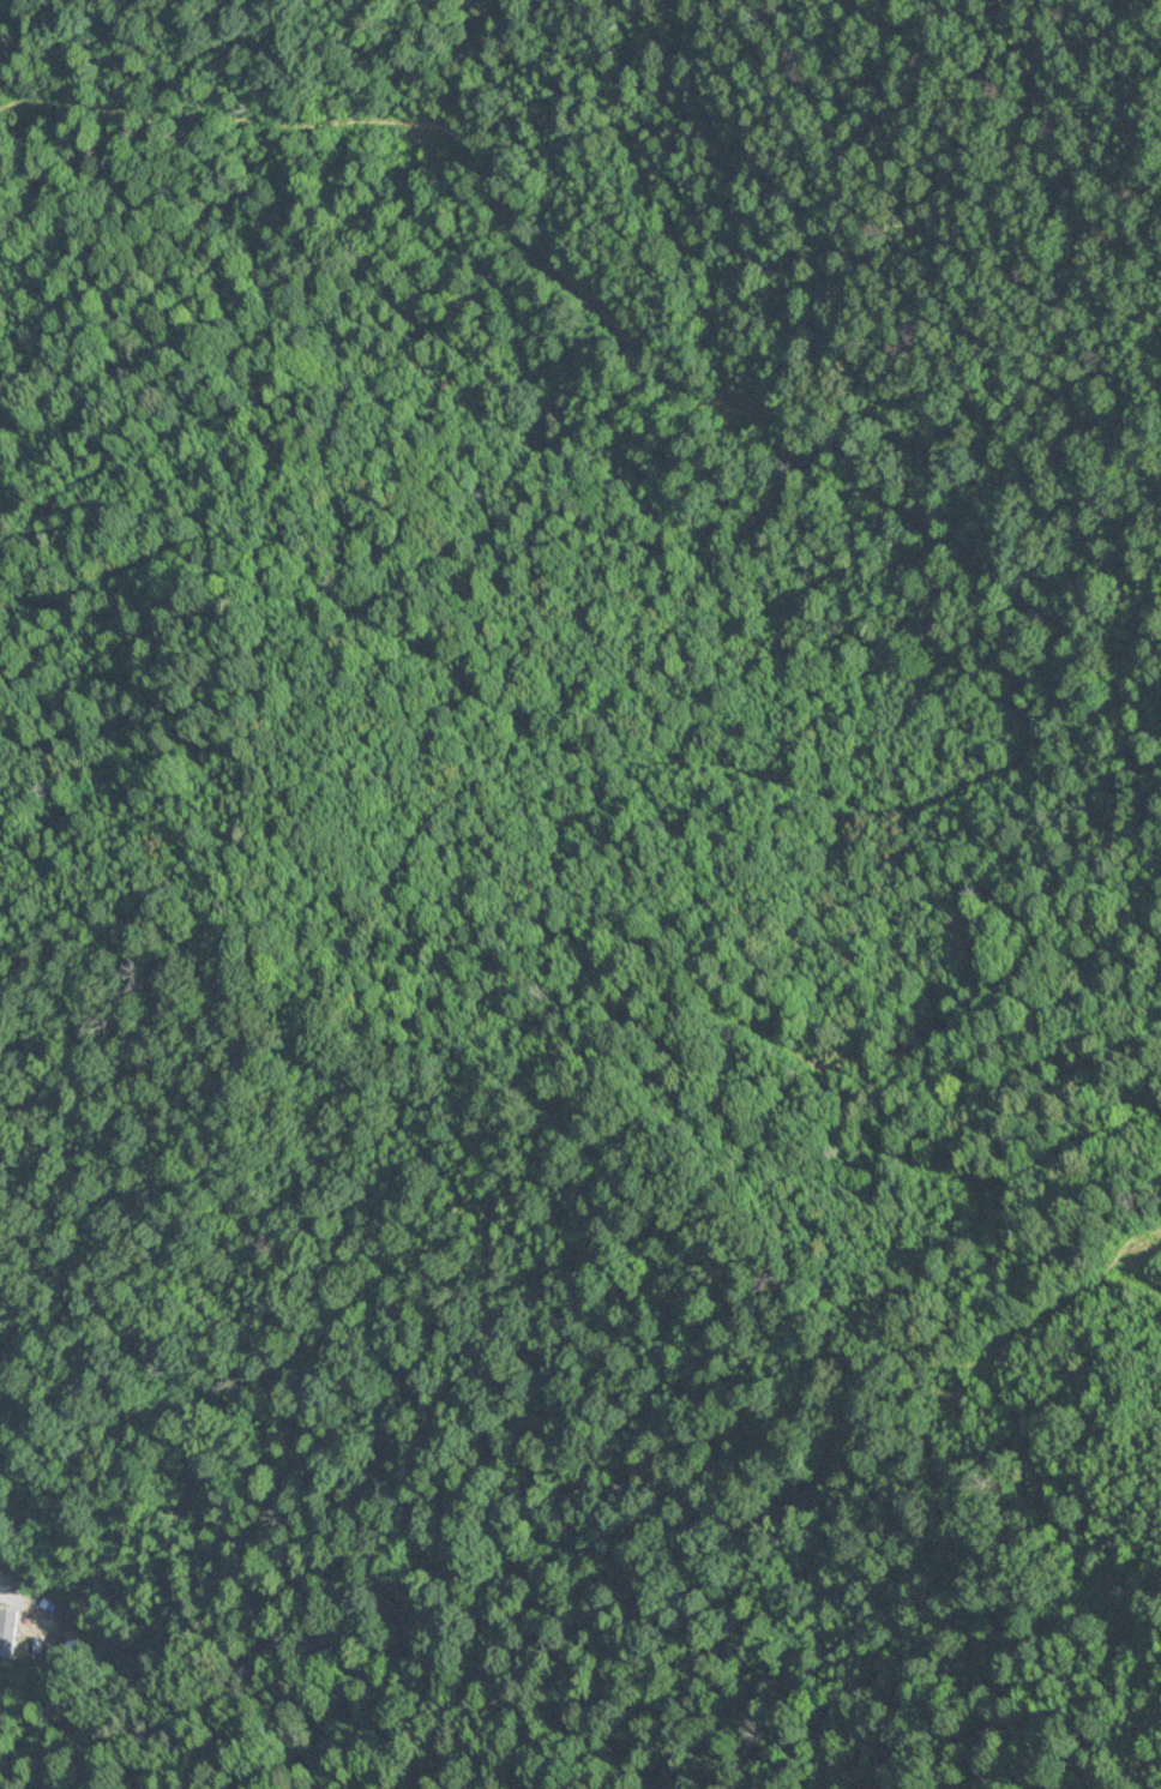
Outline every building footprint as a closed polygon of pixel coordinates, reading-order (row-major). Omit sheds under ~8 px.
[(0,1610),(0,1658),(14,1659),(18,1611),(0,1610)]
